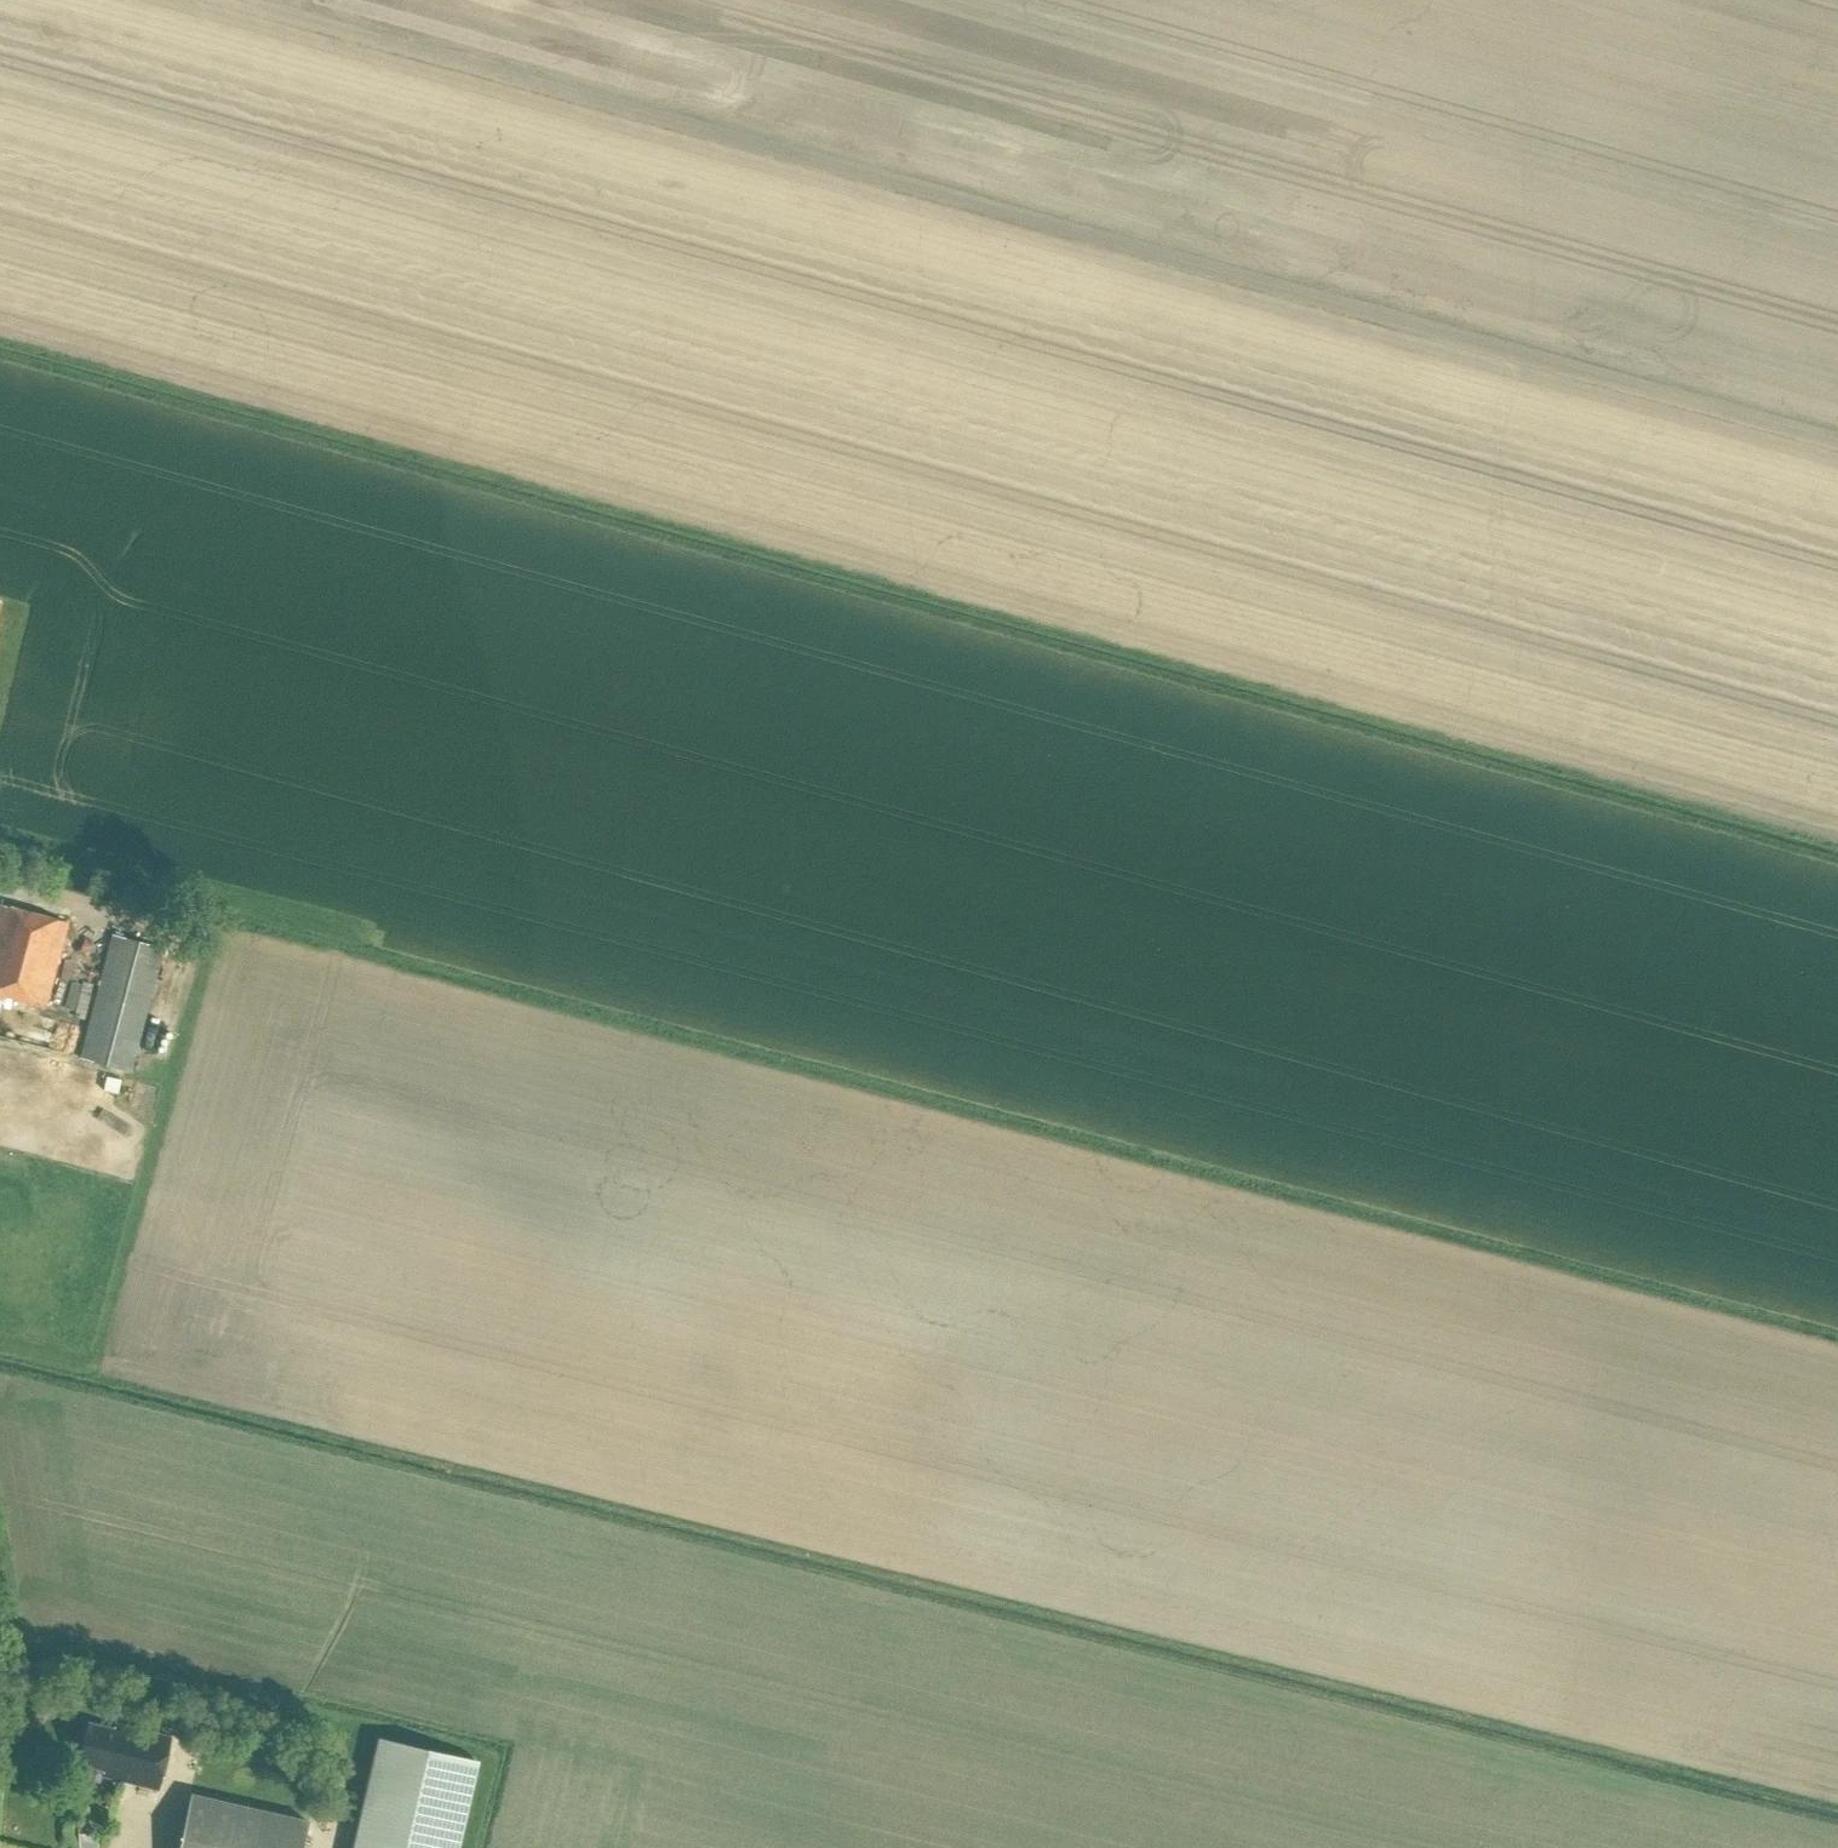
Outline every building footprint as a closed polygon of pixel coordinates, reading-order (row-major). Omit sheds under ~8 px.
[(68,923),(0,905),(0,996),(46,1008),(68,923)] [(112,935),(79,1058),(131,1072),(164,948),(112,935)] [(88,1723),(83,1741),(78,1762),(105,1769),(104,1776),(159,1789),(171,1737),(116,1724),(114,1730),(88,1723)] [(354,1847),(457,1847),(477,1760),(378,1738),(354,1847)] [(190,1793),(178,1847),(302,1847),(309,1820),(190,1793)] [(79,1847),(99,1847),(98,1831),(79,1832),(79,1847)]
